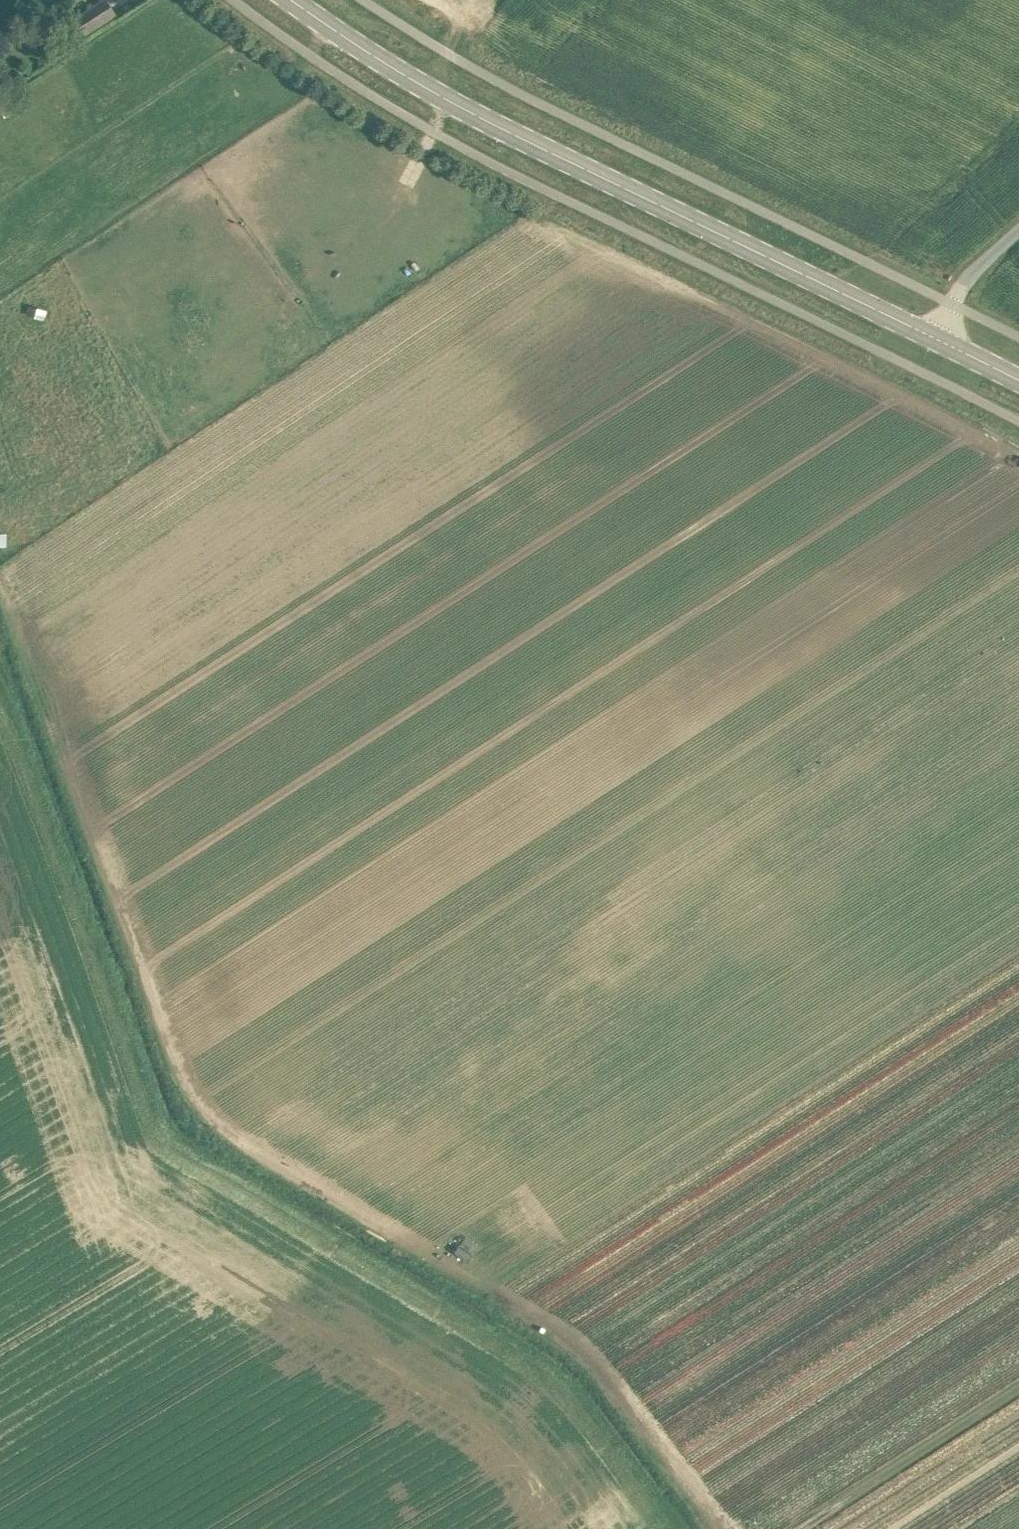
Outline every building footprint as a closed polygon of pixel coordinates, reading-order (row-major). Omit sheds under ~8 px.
[(88,34),(118,13),(109,0),(104,0),(77,18),(88,34)] [(63,39),(46,39),(46,52),(63,52),(63,39)]
